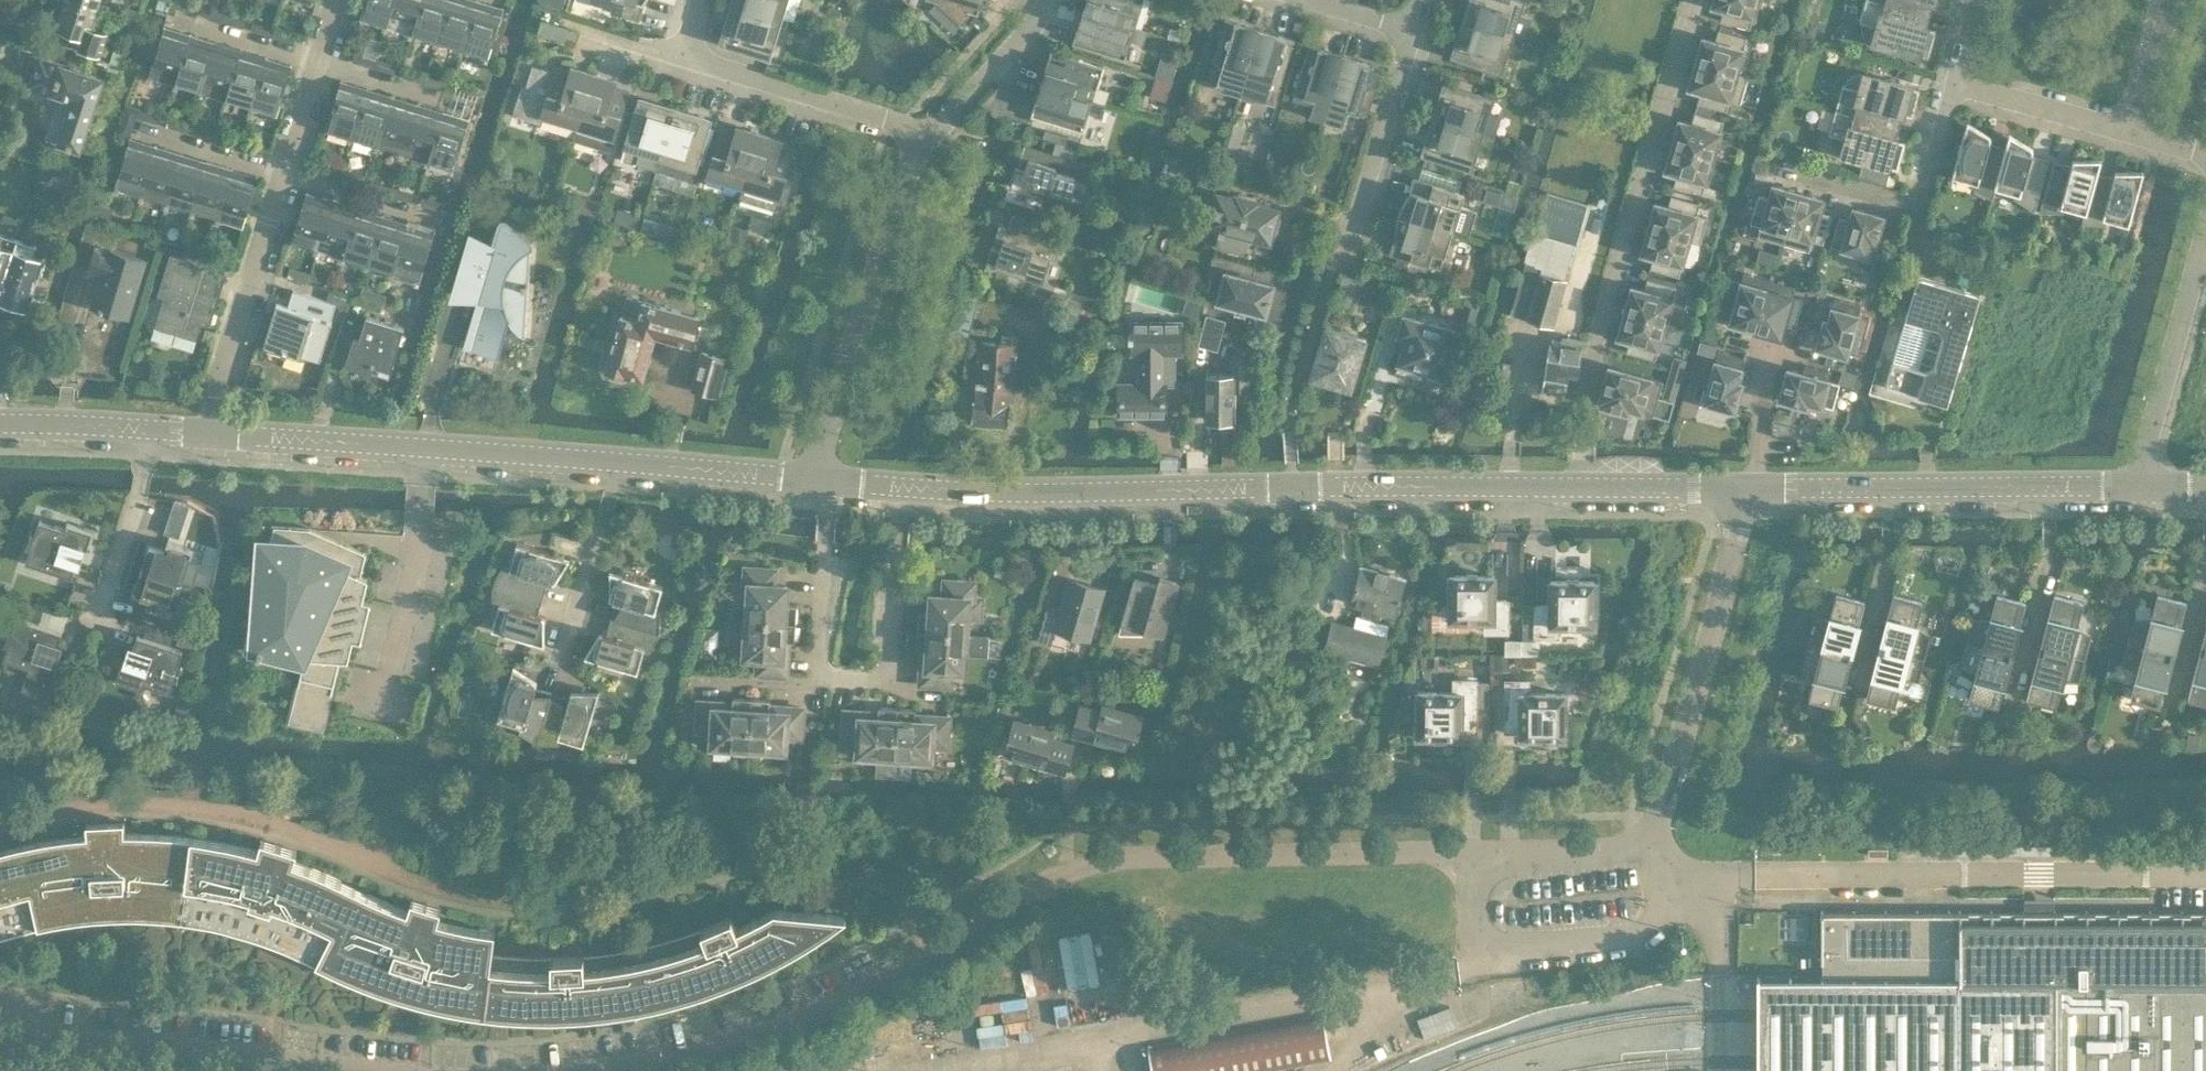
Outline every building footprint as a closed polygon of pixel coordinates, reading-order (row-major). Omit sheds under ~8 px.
[(100,0),(64,0),(64,1),(96,12),(100,0)] [(183,0),(172,0),(171,4),(191,11),(193,3),(183,0)] [(387,25),(386,25),(394,0),(365,0),(360,16),(383,23),(382,25),(386,27),(387,25)] [(386,25),(387,25),(408,31),(407,33),(412,35),(412,32),(422,0),(394,0),(386,25)] [(412,32),(433,39),(433,41),(437,42),(438,40),(437,40),(449,0),(422,0),(412,32)] [(469,0),(449,0),(437,40),(438,40),(459,47),(458,49),(462,50),(463,48),(462,48),(476,2),(469,0)] [(612,6),(610,10),(638,18),(644,0),(593,0),(612,6)] [(730,6),(787,23),(789,19),(781,17),(786,0),(732,0),(730,6)] [(934,0),(960,25),(972,12),(977,14),(982,0),(932,0),(934,0)] [(1085,11),(1135,27),(1143,0),(1088,0),(1085,11)] [(1522,0),(1473,0),(1471,6),(1467,5),(1462,19),(1511,34),(1525,39),(1531,17),(1518,13),(1522,0)] [(1757,0),(1713,0),(1711,6),(1724,9),(1721,20),(1749,28),(1757,0)] [(1879,0),(1865,0),(1859,21),(1862,22),(1861,26),(1862,30),(1863,34),(1866,37),(1869,40),(1873,41),(1927,56),(1935,30),(1925,27),(1929,14),(1879,0)] [(1929,14),(1932,1),(1942,3),(1943,0),(1879,0),(1929,14)] [(90,29),(96,12),(64,1),(63,3),(59,6),(57,11),(59,15),(55,27),(78,35),(74,46),(99,55),(106,34),(90,29)] [(501,10),(476,2),(462,48),(463,48),(484,55),(483,57),(488,58),(503,8),(502,7),(501,10)] [(126,6),(121,19),(134,23),(138,10),(126,6)] [(223,13),(203,6),(201,14),(221,20),(223,13)] [(787,23),(730,6),(726,20),(730,21),(724,42),(769,56),(778,25),(786,28),(787,23)] [(1072,43),(1125,59),(1130,40),(1143,44),(1147,31),(1135,27),(1085,11),(1079,30),(1076,29),(1072,43)] [(245,19),(223,13),(221,20),(243,27),(245,19)] [(1239,95),(1259,29),(1224,18),(1224,20),(1210,67),(1207,79),(1216,82),(1216,83),(1226,86),(1225,88),(1224,90),(1239,95)] [(1500,70),(1510,39),(1511,34),(1462,19),(1458,33),(1462,35),(1455,56),(1500,70)] [(538,32),(550,36),(554,24),(542,20),(538,32)] [(274,28),(254,22),(252,29),(272,36),(274,28)] [(154,75),(174,82),(175,82),(189,36),(165,28),(166,26),(164,25),(149,76),(153,77),(154,75)] [(295,35),(274,28),(272,36),(293,42),(295,35)] [(1279,88),(1294,41),(1295,40),(1259,29),(1239,95),(1255,99),(1276,106),(1279,98),(1277,97),(1279,89),(1280,89),(1280,88),(1279,88)] [(1736,73),(1743,49),(1746,38),(1718,30),(1715,40),(1702,37),(1695,61),(1736,73)] [(215,44),(189,36),(175,82),(174,82),(174,84),(178,85),(179,83),(200,89),(200,90),(215,44)] [(1206,40),(1205,39),(1200,55),(1202,56),(1210,58),(1214,42),(1206,40)] [(240,52),(215,44),(200,90),(200,89),(199,91),(203,93),(204,91),(225,97),(226,97),(240,52)] [(1308,116),(1324,120),(1344,55),(1308,44),(1308,45),(1308,46),(1294,92),(1293,92),(1293,93),(1313,100),(1309,114),(1308,116)] [(119,70),(125,50),(114,47),(108,66),(119,70)] [(1097,86),(1103,67),(1051,50),(1044,71),(1047,72),(1043,84),(1105,103),(1109,90),(1097,86)] [(265,59),(240,52),(226,97),(225,97),(224,99),(229,100),(229,98),(250,105),(251,105),(265,59)] [(353,61),(374,67),(376,60),(355,53),(353,61)] [(1382,67),(1344,55),(1324,120),(1343,126),(1343,124),(1347,110),(1367,116),(1382,67)] [(37,63),(31,84),(60,94),(73,98),(66,120),(53,116),(46,137),(80,148),(103,78),(49,60),(40,57),(37,63)] [(290,67),(265,59),(251,105),(250,105),(250,107),(254,108),(255,106),(277,113),(292,65),(291,64),(290,67)] [(376,60),(374,67),(394,73),(396,66),(376,60)] [(1747,76),(1736,73),(1695,61),(1688,87),(1700,91),(1697,102),(1726,110),(1729,99),(1739,102),(1747,76)] [(578,126),(594,73),(571,66),(569,71),(554,67),(546,92),(532,88),(523,118),(540,123),(543,115),(577,125),(578,126)] [(1156,68),(1154,76),(1156,76),(1171,81),(1173,73),(1156,68)] [(403,76),(425,83),(427,75),(405,69),(403,76)] [(115,82),(118,72),(109,70),(106,79),(115,82)] [(613,137),(628,89),(615,85),(616,80),(594,73),(578,126),(577,125),(573,140),(609,151),(613,137)] [(1918,89),(1864,74),(1860,73),(1856,73),(1852,75),(1848,77),(1846,81),(1845,85),(1842,84),(1835,108),(1898,126),(1901,113),(1911,116),(1918,89)] [(447,81),(427,75),(425,83),(445,89),(447,81)] [(1156,76),(1150,95),(1165,100),(1171,81),(1156,76)] [(352,139),(353,136),(352,136),(366,90),(341,83),(342,80),(341,80),(326,128),(349,135),(348,137),(352,139)] [(1488,111),(1492,97),(1447,83),(1440,104),(1436,103),(1432,117),(1495,136),(1501,115),(1488,111)] [(1101,116),(1105,103),(1043,84),(1040,95),(1037,94),(1031,115),(1083,132),(1089,112),(1101,116)] [(455,92),(475,98),(477,91),(457,85),(455,92)] [(391,98),(366,90),(352,136),(353,136),(374,143),(373,145),(377,146),(378,144),(377,144),(391,98)] [(417,106),(391,98),(377,144),(378,144),(399,151),(398,153),(403,154),(403,152),(417,106)] [(656,169),(675,107),(661,103),(659,107),(638,101),(625,146),(621,159),(656,169)] [(122,119),(121,124),(133,128),(136,116),(139,109),(139,108),(127,104),(122,119)] [(442,114),(417,106),(403,152),(424,158),(424,160),(428,162),(429,160),(428,159),(442,114)] [(695,167),(709,122),(688,116),(689,112),(675,107),(656,169),(691,181),(695,167)] [(1894,139),(1898,126),(1835,108),(1828,133),(1831,134),(1830,138),(1831,142),(1832,146),(1835,149),(1838,152),(1842,153),(1896,168),(1904,142),(1894,139)] [(159,115),(139,109),(136,116),(157,122),(159,115)] [(1712,156),(1720,131),(1723,120),(1694,112),(1691,123),(1679,119),(1671,145),(1712,156)] [(467,121),(442,114),(428,159),(429,160),(450,166),(449,168),(453,170),(469,119),(467,119),(467,121)] [(1488,157),(1495,136),(1432,117),(1428,131),(1432,133),(1425,154),(1470,168),(1475,153),(1488,157)] [(189,124),(169,118),(167,125),(186,132),(189,124)] [(1992,195),(1995,187),(1994,187),(2005,147),(2004,147),(1988,142),(1990,135),(1966,121),(1951,175),(1974,181),(1973,186),(1975,186),(1987,194),(1992,195)] [(189,124),(186,132),(208,138),(211,131),(189,124)] [(743,186),(759,133),(736,126),(734,131),(721,127),(704,184),(722,189),(725,180),(743,186)] [(1044,129),(1042,137),(1066,145),(1068,136),(1044,129)] [(2008,132),(2006,140),(2004,147),(2005,147),(1994,187),(1995,187),(2016,193),(2015,198),(2017,198),(2029,206),(2035,207),(2048,158),(2030,153),(2032,147),(2008,132)] [(781,140),(759,133),(743,186),(779,197),(793,149),(780,145),(781,140)] [(240,140),(220,134),(217,141),(237,148),(240,140)] [(119,187),(140,193),(141,193),(155,148),(130,140),(131,137),(130,137),(114,187),(119,189),(119,187)] [(261,147),(240,140),(237,148),(259,154),(261,147)] [(1056,143),(1053,153),(1075,160),(1079,150),(1056,143)] [(1702,192),(1712,156),(1671,145),(1664,170),(1677,174),(1674,184),(1702,192)] [(1027,146),(1022,161),(1021,167),(1016,165),(1010,184),(1067,201),(1075,177),(1086,180),(1091,166),(1027,146)] [(180,155),(155,148),(141,193),(140,193),(140,195),(144,196),(145,194),(166,201),(180,155)] [(206,163),(180,155),(166,201),(165,203),(169,204),(170,202),(191,209),(206,163)] [(2100,158),(2072,158),(2070,165),(2053,160),(2039,208),(2044,210),(2059,210),(2061,210),(2062,205),(2084,212),(2096,172),(2100,158)] [(231,171),(206,163),(191,209),(190,211),(194,212),(195,210),(216,216),(217,217),(231,171)] [(319,172),(340,179),(342,172),(321,165),(319,172)] [(82,176),(63,169),(57,183),(77,190),(82,176)] [(1277,213),(1278,208),(1257,202),(1257,199),(1252,198),(1252,197),(1249,196),(1249,197),(1244,196),(1244,195),(1241,194),(1241,195),(1235,193),(1235,196),(1227,194),(1232,177),(1203,169),(1197,189),(1210,192),(1203,220),(1208,221),(1208,223),(1218,226),(1218,230),(1221,231),(1217,245),(1243,252),(1247,234),(1269,240),(1271,235),(1276,232),(1280,218),(1277,213)] [(2142,170),(2114,170),(2113,177),(2096,172),(2084,212),(2081,220),(2087,222),(2101,222),(2103,222),(2104,217),(2127,224),(2142,170)] [(255,179),(231,171),(217,217),(216,216),(215,218),(220,220),(220,218),(243,225),(258,176),(256,176),(255,179)] [(342,172),(340,179),(360,185),(362,178),(342,172)] [(1414,178),(1409,192),(1407,195),(1404,199),(1402,204),(1399,209),(1398,214),(1399,214),(1451,230),(1463,193),(1414,178)] [(368,188),(390,194),(392,187),(371,180),(368,188)] [(1508,180),(1504,192),(1517,196),(1520,183),(1508,180)] [(1783,243),(1798,191),(1772,184),(1769,197),(1758,194),(1750,222),(1761,225),(1758,236),(1783,243)] [(412,193),(392,187),(390,194),(410,200),(412,193)] [(1487,188),(1483,200),(1513,210),(1517,196),(1504,192),(1501,191),(1501,192),(1487,188)] [(318,250),(318,248),(332,202),(307,194),(308,192),(306,191),(292,240),(314,247),(314,249),(318,250)] [(1819,211),(1823,199),(1798,191),(1783,243),(1808,250),(1811,239),(1822,243),(1830,214),(1819,211)] [(1585,202),(1545,192),(1534,235),(1531,234),(1511,315),(1554,326),(1585,202)] [(1699,203),(1671,195),(1667,206),(1655,202),(1647,228),(1688,240),(1699,243),(1707,217),(1696,214),(1699,203)] [(421,204),(441,210),(443,202),(423,196),(421,204)] [(357,210),(332,202),(318,248),(339,254),(339,257),(343,258),(344,256),(343,256),(357,210)] [(1875,244),(1883,216),(1853,207),(1849,220),(1839,216),(1830,245),(1867,255),(1871,242),(1875,244)] [(382,218),(357,210),(343,256),(344,256),(365,262),(364,264),(368,266),(369,264),(368,263),(382,218)] [(628,211),(623,227),(636,231),(640,215),(628,211)] [(1451,230),(1399,214),(1398,214),(1396,219),(1396,222),(1395,224),(1395,230),(1395,235),(1395,238),(1390,252),(1440,268),(1451,230)] [(645,217),(640,231),(654,236),(658,221),(645,217)] [(408,225),(382,218),(368,263),(369,264),(390,270),(389,272),(394,273),(394,271),(408,225)] [(478,298),(478,297),(485,299),(471,347),(497,355),(507,320),(512,327),(519,334),(522,291),(525,292),(526,282),(523,281),(526,247),(530,245),(531,242),(507,221),(505,220),(504,220),(503,221),(502,221),(501,222),(488,243),(471,233),(452,296),(478,298)] [(1899,231),(1900,224),(1889,222),(1887,231),(1894,233),(1898,234),(1899,231)] [(432,233),(408,225),(394,271),(415,278),(415,280),(419,281),(434,231),(433,230),(432,233)] [(1003,226),(998,241),(996,246),(991,245),(985,263),(1042,281),(1050,257),(1055,258),(1060,244),(1003,226)] [(1678,275),(1688,240),(1647,228),(1640,253),(1653,257),(1650,267),(1678,275)] [(627,234),(608,229),(604,241),(624,246),(627,234)] [(17,240),(0,234),(0,289),(17,240)] [(17,240),(0,289),(0,301),(2,306),(7,307),(13,304),(26,308),(42,259),(33,256),(37,246),(17,240)] [(109,250),(96,246),(88,272),(101,277),(92,307),(127,318),(145,260),(110,249),(109,250)] [(226,272),(170,255),(157,295),(163,297),(154,326),(196,339),(202,323),(210,325),(218,298),(213,297),(217,286),(222,288),(226,272)] [(1265,314),(1273,284),(1225,271),(1217,301),(1265,314)] [(1755,330),(1769,279),(1743,272),(1741,281),(1730,278),(1722,307),(1733,310),(1729,322),(1743,326),(1755,330)] [(1965,340),(1979,294),(1917,276),(1885,385),(1946,404),(1965,340)] [(1675,287),(1647,279),(1644,289),(1631,286),(1624,311),(1665,323),(1675,287)] [(1794,286),(1769,279),(1755,330),(1766,333),(1780,337),(1784,324),(1794,327),(1802,299),(1792,296),(1794,286)] [(1908,297),(1912,282),(1903,280),(1899,294),(1908,297)] [(968,337),(980,289),(961,284),(958,298),(955,297),(949,320),(954,321),(951,333),(968,337)] [(273,313),(264,344),(269,345),(282,350),(301,356),(302,353),(320,358),(331,321),(330,320),(335,305),(336,303),(326,300),(293,290),(288,306),(277,303),(275,307),(273,313)] [(1478,304),(1489,307),(1492,299),(1480,296),(1478,304)] [(1858,354),(1868,317),(1858,314),(1860,304),(1834,297),(1828,320),(1824,319),(1816,347),(1846,355),(1847,351),(1858,354)] [(638,320),(621,316),(620,315),(606,369),(608,369),(610,374),(618,376),(623,373),(642,379),(655,334),(691,345),(693,339),(698,337),(701,327),(697,322),(699,316),(643,301),(638,320)] [(1472,329),(1478,308),(1463,304),(1458,325),(1472,329)] [(1655,359),(1665,323),(1624,311),(1617,337),(1629,340),(1626,351),(1655,359)] [(389,377),(404,327),(366,315),(359,339),(353,337),(345,364),(389,377)] [(1216,351),(1224,321),(1206,315),(1197,345),(1216,351)] [(1396,364),(1441,378),(1455,331),(1403,315),(1397,336),(1404,338),(1396,364)] [(1173,375),(1173,352),(1181,352),(1181,321),(1131,321),(1131,334),(1128,334),(1128,339),(1131,339),(1131,352),(1140,352),(1140,383),(1118,383),(1118,414),(1166,414),(1166,383),(1162,383),(1162,375),(1173,375)] [(1348,390),(1364,338),(1364,337),(1327,326),(1311,378),(1325,383),(1348,390)] [(1703,330),(1701,337),(1717,342),(1719,334),(1703,330)] [(971,423),(1009,426),(1011,404),(1012,404),(1016,340),(1014,337),(1000,336),(999,344),(977,343),(971,423)] [(1578,373),(1582,347),(1583,338),(1577,337),(1576,345),(1550,341),(1543,387),(1565,390),(1568,372),(1578,373)] [(1737,381),(1744,357),(1718,350),(1715,360),(1704,357),(1697,385),(1704,387),(1699,404),(1719,409),(1720,406),(1734,410),(1742,382),(1737,381)] [(728,359),(702,352),(692,388),(718,396),(728,359)] [(1231,372),(1205,372),(1205,418),(1232,418),(1232,398),(1245,398),(1247,398),(1247,356),(1231,356),(1231,372)] [(1674,357),(1670,369),(1681,372),(1685,360),(1674,357)] [(1512,364),(1496,360),(1491,378),(1507,382),(1512,364)] [(1803,373),(1787,368),(1779,399),(1797,404),(1797,405),(1823,412),(1824,406),(1821,405),(1822,404),(1832,407),(1839,383),(1828,380),(1831,371),(1805,364),(1803,373)] [(1662,381),(1621,369),(1608,366),(1598,400),(1601,400),(1600,405),(1628,413),(1629,408),(1653,415),(1662,381)] [(1676,389),(1681,372),(1670,369),(1665,386),(1676,389)] [(1839,383),(1854,387),(1857,375),(1843,370),(1839,383)] [(1244,418),(1245,398),(1232,398),(1232,418),(1244,418)] [(32,531),(31,531),(31,533),(31,534),(31,536),(30,538),(30,540),(29,541),(28,543),(27,544),(26,546),(27,547),(28,546),(31,547),(26,561),(72,576),(81,549),(86,550),(92,530),(67,522),(65,527),(40,519),(35,533),(32,532),(32,531)] [(311,528),(274,526),(269,547),(262,547),(259,588),(243,650),(303,665),(298,685),(309,688),(310,680),(332,685),(330,693),(331,693),(340,659),(348,660),(353,639),(361,641),(370,601),(363,599),(368,578),(361,575),(366,553),(340,542),(311,528)] [(165,549),(149,544),(142,567),(183,580),(193,549),(168,540),(165,549)] [(570,558),(517,542),(510,565),(505,564),(504,566),(497,578),(495,583),(543,597),(548,580),(555,582),(570,558)] [(1350,603),(1363,606),(1373,608),(1382,571),(1359,565),(1350,603)] [(194,584),(183,580),(142,567),(134,592),(149,597),(147,606),(151,607),(147,618),(169,625),(172,614),(183,618),(194,584)] [(748,603),(747,620),(796,623),(797,604),(785,604),(786,586),(774,585),(775,569),(774,569),(774,570),(746,568),(747,567),(745,567),(744,583),(737,583),(735,602),(748,603)] [(662,586),(617,572),(610,570),(610,598),(617,600),(611,617),(659,631),(660,626),(660,612),(661,610),(656,609),(662,586)] [(1405,577),(1382,571),(1373,608),(1383,611),(1383,612),(1395,615),(1405,577)] [(1494,575),(1449,575),(1449,619),(1486,619),(1486,631),(1507,631),(1507,601),(1493,601),(1494,575)] [(1147,630),(1162,634),(1177,582),(1160,577),(1158,585),(1134,578),(1118,634),(1145,634),(1147,630)] [(1046,610),(1037,640),(1051,644),(1055,629),(1089,639),(1104,589),(1069,579),(1059,614),(1046,610)] [(918,612),(917,631),(966,634),(967,617),(980,618),(981,598),(973,598),(974,582),(973,581),(973,583),(945,581),(945,580),(944,580),(943,596),(931,595),(930,613),(918,612)] [(1594,581),(1551,580),(1550,580),(1550,606),(1536,606),(1535,636),(1557,636),(1557,624),(1594,625),(1594,581)] [(543,597),(495,583),(494,587),(494,602),(493,604),(498,605),(492,628),(544,644),(544,616),(538,614),(543,597)] [(1812,617),(1806,641),(1850,653),(1864,600),(1836,593),(1829,617),(1813,618),(1812,617)] [(1893,593),(1885,623),(1879,645),(1924,657),(1930,633),(1929,633),(1915,625),(1922,600),(1893,593)] [(1973,618),(1967,641),(2011,653),(2025,601),(1997,594),(1990,618),(1974,618),(1973,618)] [(2054,594),(2046,624),(2040,646),(2085,658),(2091,634),(2090,634),(2076,626),(2083,601),(2054,594)] [(2135,618),(2133,618),(2127,641),(2172,653),(2185,601),(2157,594),(2151,618),(2135,618)] [(1379,665),(1390,624),(1380,621),(1383,612),(1383,611),(1373,608),(1363,606),(1360,616),(1356,615),(1353,625),(1332,620),(1324,651),(1379,665)] [(54,658),(58,645),(62,631),(55,629),(57,621),(43,616),(41,624),(4,612),(4,614),(1,616),(4,618),(5,621),(7,624),(8,628),(8,631),(7,635),(7,638),(5,641),(3,644),(4,645),(5,644),(8,644),(3,658),(6,659),(4,663),(4,665),(4,667),(5,668),(6,670),(7,671),(8,671),(10,672),(12,672),(15,672),(16,671),(16,670),(17,669),(18,668),(19,664),(29,667),(21,691),(49,700),(60,668),(57,667),(59,660),(54,658)] [(1178,626),(1181,615),(1173,612),(1170,623),(1178,626)] [(659,631),(611,617),(606,634),(600,632),(585,656),(637,671),(644,648),(649,650),(650,648),(657,636),(659,631)] [(796,623),(747,620),(746,636),(743,636),(741,657),(749,657),(757,657),(756,673),(758,673),(758,672),(785,674),(785,675),(787,675),(789,641),(795,642),(796,623)] [(966,634),(917,631),(916,649),(922,650),(920,684),(921,684),(921,682),(949,684),(949,686),(950,686),(951,670),(967,671),(968,651),(965,650),(966,634)] [(191,648),(194,637),(180,633),(177,643),(191,648)] [(137,634),(133,648),(128,661),(123,659),(117,679),(142,688),(144,682),(169,691),(174,677),(177,678),(177,679),(178,679),(178,677),(178,676),(178,674),(179,672),(179,670),(180,669),(181,667),(183,664),(182,663),(181,664),(178,663),(183,649),(137,634)] [(1536,641),(1506,640),(1506,654),(1535,654),(1536,641)] [(1850,653),(1806,641),(1799,664),(1801,664),(1815,672),(1808,697),(1836,705),(1850,653)] [(2011,653),(1967,641),(1960,665),(1962,665),(1976,673),(1969,698),(1997,705),(2005,675),(2011,653)] [(2172,653),(2127,641),(2121,665),(2123,665),(2136,673),(2130,698),(2158,705),(2172,653)] [(1924,657),(1879,645),(1866,697),(1894,705),(1901,680),(1917,680),(1918,680),(1924,657)] [(2085,658),(2040,646),(2026,698),(2055,705),(2061,681),(2077,681),(2079,681),(2085,658)] [(2201,646),(2188,698),(2205,702),(2205,647),(2201,646)] [(1507,656),(1495,656),(1495,668),(1507,668),(1507,656)] [(513,666),(511,673),(498,718),(521,725),(519,730),(521,731),(533,738),(538,740),(552,692),(535,687),(537,681),(513,666)] [(1475,734),(1475,706),(1488,706),(1489,681),(1476,681),(1476,680),(1454,680),(1454,692),(1417,692),(1417,736),(1461,736),(1461,734),(1475,734)] [(1528,692),(1528,681),(1506,681),(1506,730),(1520,730),(1520,737),(1564,737),(1564,693),(1528,692)] [(569,697),(552,692),(538,740),(542,741),(557,741),(559,742),(560,737),(583,744),(599,691),(571,691),(569,697)] [(751,698),(733,697),(732,703),(698,701),(698,702),(700,702),(698,730),(696,730),(696,731),(712,732),(712,740),(711,740),(711,748),(731,749),(732,746),(748,747),(751,698)] [(770,699),(751,698),(748,747),(765,748),(765,751),(785,753),(786,745),(785,745),(786,737),(802,738),(802,736),(800,736),(802,709),(804,709),(804,707),(770,705),(770,699)] [(977,715),(978,703),(964,702),(963,713),(977,715)] [(1080,704),(1072,728),(1072,729),(1133,747),(1142,716),(1102,704),(1100,710),(1080,704)] [(842,739),(842,740),(858,741),(857,757),(877,759),(876,772),(893,773),(897,708),(878,706),(878,712),(844,710),(844,711),(845,711),(844,739),(842,739)] [(897,708),(893,773),(909,774),(910,761),(931,762),(931,754),(931,746),(947,747),(947,746),(946,746),(948,718),(949,718),(949,717),(915,715),(916,709),(897,708)] [(1997,724),(2014,728),(2017,714),(2001,710),(1997,724)] [(1013,719),(1006,745),(1004,750),(1065,768),(1073,743),(1052,737),(1054,731),(1013,719)] [(107,833),(92,834),(97,917),(125,916),(140,916),(154,916),(166,917),(180,919),(194,921),(208,923),(222,926),(236,930),(248,933),(271,853),(258,849),(257,849),(240,845),(211,839),(191,836),(189,836),(186,836),(180,835),(177,835),(155,833),(143,833),(126,832),(124,832),(107,833)] [(27,929),(38,926),(52,923),(66,921),(95,917),(97,917),(92,834),(87,834),(86,834),(69,836),(40,841),(23,844),(15,846),(10,847),(7,848),(0,850),(0,937),(27,929)] [(271,853),(248,933),(250,934),(266,939),(277,943),(292,949),(305,955),(306,955),(332,968),(333,969),(362,981),(379,987),(400,995),(415,999),(432,942),(438,919),(441,907),(411,898),(407,909),(396,905),(383,900),(367,893),(341,880),(327,873),(311,867),(295,861),(293,860),(271,853)] [(643,946),(639,946),(650,1005),(654,1004),(671,1000),(687,995),(704,990),(720,984),(737,978),(758,969),(773,961),(789,953),(804,944),(819,935),(829,928),(846,915),(797,911),(791,910),(774,909),(756,918),(744,924),(737,928),(731,916),(701,928),(692,931),(683,935),(663,940),(653,943),(643,946)] [(1823,911),(1823,910),(1820,910),(1820,961),(1821,961),(1821,979),(1758,979),(1758,976),(1756,976),(1756,1015),(1756,1062),(1756,1070),(2205,1070),(2205,911),(1823,911)] [(432,942),(415,999),(417,999),(434,1004),(463,1009),(480,1012),(498,1014),(515,1015),(532,1016),(550,1016),(567,1016),(585,1015),(602,1013),(625,1010),(650,1005),(639,946),(634,948),(623,950),(613,951),(603,953),(592,954),(583,955),(580,955),(571,955),(551,957),(542,956),(531,956),(521,956),(511,955),(502,954),(492,953),(495,930),(446,920),(438,919),(432,942)] [(1148,1044),(1152,1070),(1272,1070),(1331,1060),(1323,1012),(1148,1044)]
